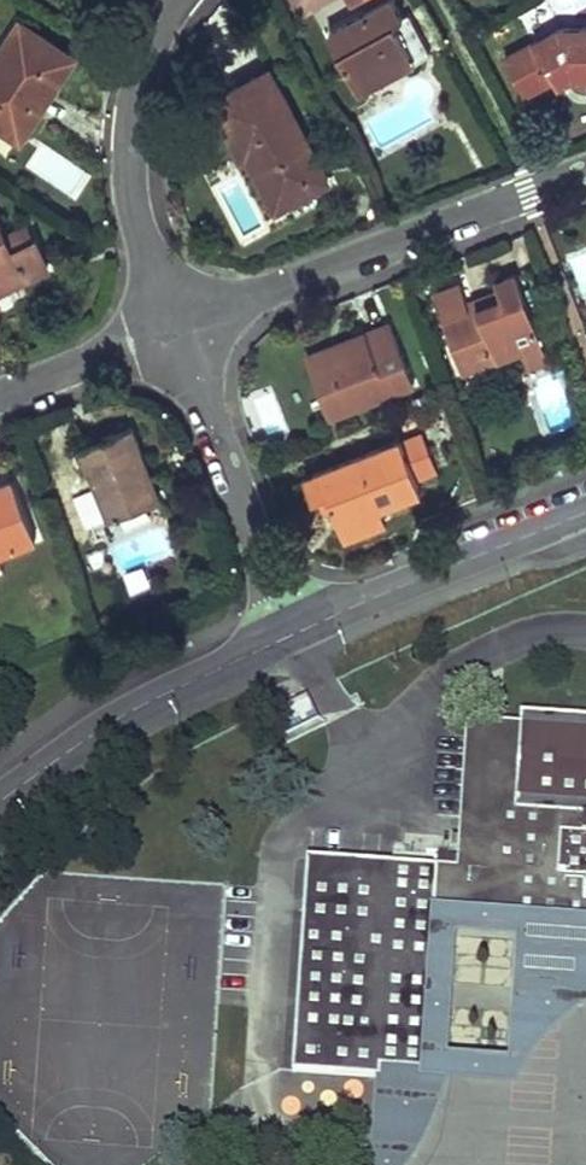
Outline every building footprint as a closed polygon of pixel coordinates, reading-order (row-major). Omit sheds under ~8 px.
[(331,30),(357,79),(413,49),(396,18),(404,14),(397,0),(385,0),(331,30)] [(0,53),(0,61),(1,62),(27,21),(22,17),(0,53)] [(18,125),(42,89),(51,95),(77,55),(27,21),(1,62),(0,61),(0,113),(18,125)] [(507,55),(526,90),(554,74),(567,67),(571,74),(585,74),(585,24),(560,24),(507,55)] [(413,49),(357,79),(362,89),(419,58),(413,49)] [(567,67),(554,74),(558,82),(571,74),(567,67)] [(272,69),(213,100),(242,156),(250,152),(255,160),(252,161),(277,208),(315,187),(304,166),(319,158),(272,69)] [(22,138),(51,95),(42,89),(18,125),(0,113),(0,123),(22,138)] [(319,158),(304,166),(315,187),(331,179),(319,158)] [(7,275),(11,283),(53,264),(39,234),(12,247),(6,233),(8,233),(0,215),(0,279),(7,275)] [(39,234),(33,221),(8,233),(6,233),(12,247),(39,234)] [(437,293),(446,317),(464,369),(521,349),(542,341),(517,273),(499,280),(502,288),(505,296),(478,305),(472,307),(464,283),(437,293)] [(556,291),(550,274),(536,279),(542,296),(556,291)] [(11,283),(7,275),(0,279),(0,288),(11,283)] [(502,288),(475,297),(478,305),(505,296),(502,288)] [(391,324),(364,334),(369,344),(313,365),(332,413),(413,383),(391,324)] [(364,334),(309,354),(313,365),(369,344),(364,334)] [(542,341),(521,349),(526,364),(547,356),(542,341)] [(134,425),(84,444),(99,485),(111,516),(153,500),(140,467),(149,464),(134,425)] [(403,437),(314,471),(321,492),(330,489),(343,525),(386,508),(383,503),(422,488),(403,437)] [(149,464),(140,467),(153,500),(161,497),(149,464)] [(314,471),(306,474),(314,495),(321,492),(314,471)] [(36,535),(13,478),(0,484),(0,550),(36,535)] [(99,485),(80,492),(97,537),(116,530),(111,516),(99,485)] [(386,508),(343,525),(347,534),(390,519),(386,508)] [(293,1067),(380,1074),(382,1063),(424,1066),(427,1003),(435,908),(585,918),(585,715),(520,711),(521,721),(467,718),(459,835),(468,835),(466,848),(458,848),(458,857),(433,855),(433,863),(308,855),(293,1067)] [(459,835),(458,848),(466,848),(468,835),(459,835)] [(427,1003),(424,1066),(422,1082),(510,1088),(525,1067),(546,1039),(571,1014),(585,1007),(585,918),(435,908),(427,1003)]
